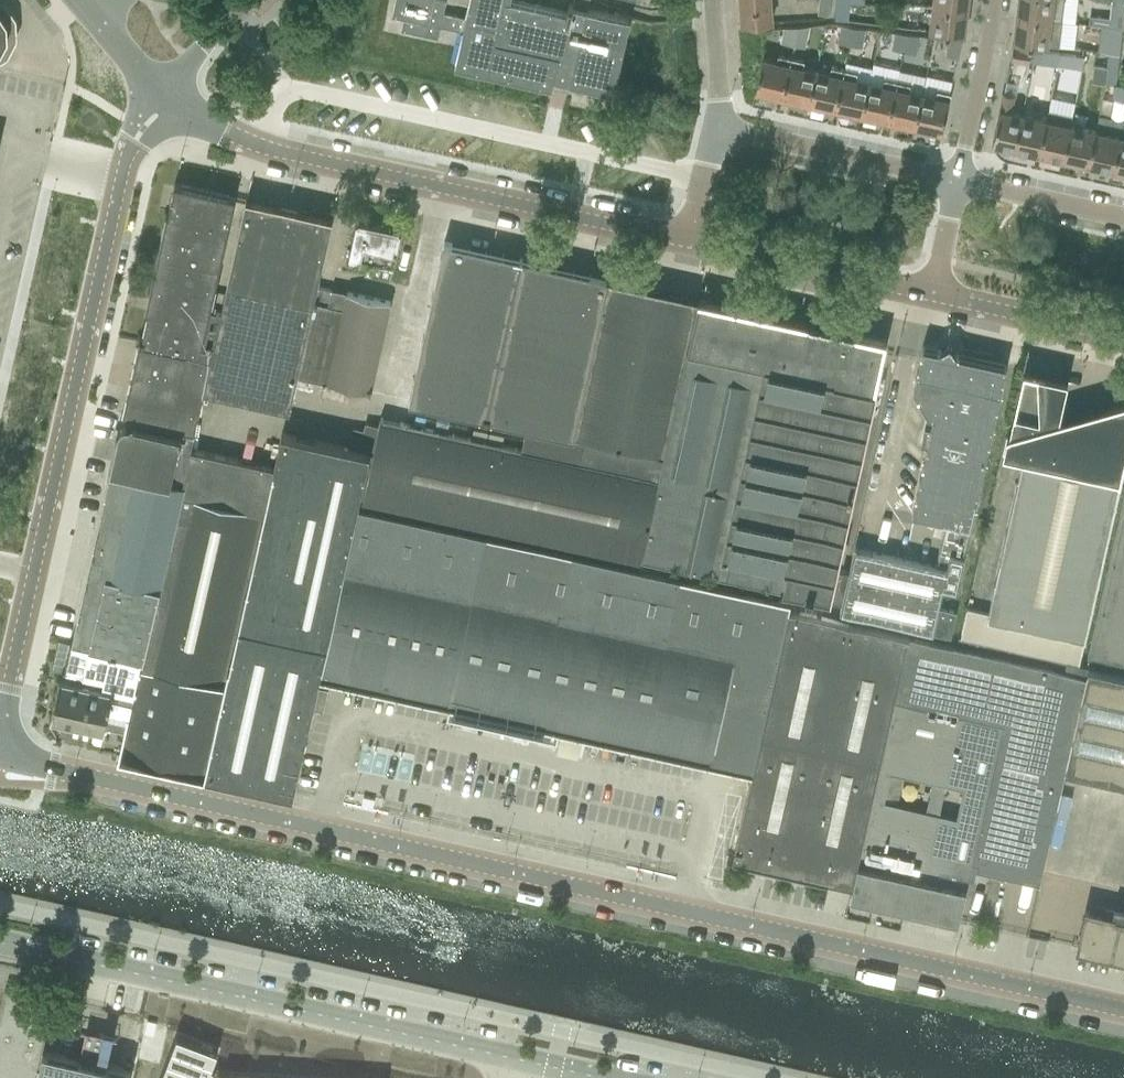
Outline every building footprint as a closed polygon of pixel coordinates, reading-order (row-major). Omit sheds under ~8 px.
[(465,18),(443,13),(445,2),(436,0),(395,0),(392,15),(403,18),(401,30),(437,38),(440,26),(462,31),(456,63),(552,85),(554,77),(614,90),(630,17),(588,7),(590,0),(469,0),(465,18)] [(742,24),(763,22),(772,21),(771,0),(740,0),(742,24)] [(818,13),(828,15),(830,0),(820,0),(818,13)] [(1017,15),(1061,20),(1064,0),(1019,0),(1017,15)] [(837,1),(835,17),(848,18),(850,3),(837,1)] [(6,53),(14,37),(13,19),(3,4),(0,2),(0,56),(6,53)] [(963,33),(966,7),(931,3),(928,29),(963,33)] [(1088,23),(1102,25),(1123,27),(1123,21),(1123,13),(1111,12),(1111,18),(1089,15),(1088,23)] [(1061,20),(1017,15),(1014,41),(1058,46),(1061,20)] [(837,41),(849,44),(853,27),(840,24),(837,41)] [(797,26),(793,44),(806,46),(809,25),(797,26)] [(1123,27),(1101,25),(1098,50),(1120,53),(1123,27)] [(781,41),(793,44),(797,26),(784,27),(781,41)] [(853,27),(849,44),(861,46),(864,29),(853,27)] [(891,48),(903,51),(906,36),(894,34),(891,48)] [(906,36),(903,51),(915,53),(918,38),(906,36)] [(946,55),(959,58),(962,41),(950,39),(946,55)] [(1013,47),(1012,60),(1029,62),(1031,49),(1013,47)] [(1043,51),(1042,64),(1058,66),(1059,52),(1043,51)] [(1059,52),(1058,66),(1060,66),(1066,67),(1074,68),(1075,54),(1061,53),(1059,52)] [(763,59),(755,90),(774,94),(775,91),(783,93),(791,56),(778,54),(776,61),(763,59)] [(791,97),(808,101),(815,70),(802,67),(804,59),(791,56),(783,93),(792,95),(791,97)] [(868,82),(861,113),(880,117),(881,114),(888,116),(896,80),(899,69),(872,64),(868,82)] [(1092,83),(1105,85),(1107,66),(1094,64),(1092,83)] [(828,103),(835,104),(843,68),(831,65),(829,73),(815,70),(808,101),(827,105),(828,103)] [(844,109),(861,113),(868,82),(855,79),(857,71),(843,68),(835,104),(845,106),(844,109)] [(897,121),(914,124),(921,93),(908,90),(910,83),(896,80),(888,116),(898,118),(897,121)] [(1123,100),(1123,85),(1115,84),(1113,99),(1123,100)] [(921,93),(914,124),(933,129),(934,126),(942,128),(941,130),(942,131),(951,92),(937,89),(935,96),(921,93)] [(1004,92),(992,142),(995,142),(1017,147),(1024,115),(1021,114),(1025,96),(1015,94),(1004,92)] [(1017,147),(1041,153),(1048,120),(1024,115),(1017,147)] [(1096,131),(1089,163),(1113,168),(1120,136),(1123,121),(1099,116),(1096,131)] [(1041,153),(1065,158),(1072,125),(1048,120),(1041,153)] [(1123,171),(1123,120),(1120,136),(1113,168),(1123,171)] [(1065,158),(1089,163),(1096,131),(1072,125),(1065,158)] [(167,215),(228,229),(235,196),(175,182),(169,214),(167,214),(167,215)] [(210,356),(202,389),(290,408),(297,375),(314,302),(317,285),(328,238),(332,217),(246,198),(217,328),(216,327),(210,356)] [(139,340),(210,356),(216,327),(207,325),(228,229),(167,215),(146,311),(147,311),(142,336),(140,336),(139,340)] [(351,243),(348,257),(367,261),(364,274),(390,280),(394,266),(395,260),(397,253),(401,231),(400,231),(400,232),(357,223),(357,221),(356,221),(351,243)] [(410,400),(486,417),(520,258),(444,241),(410,400)] [(486,417),(575,436),(609,278),(520,258),(486,417)] [(575,436),(663,456),(700,299),(699,299),(699,297),(609,278),(575,436)] [(328,305),(332,288),(317,285),(314,302),(328,305)] [(314,302),(298,375),(371,391),(391,300),(348,291),(344,309),(328,305),(314,302)] [(663,456),(661,465),(640,560),(733,580),(791,320),(786,318),(786,317),(785,317),(785,318),(700,299),(663,456)] [(791,320),(733,580),(827,601),(840,604),(847,571),(834,569),(880,361),(884,341),(855,334),(855,332),(853,332),(853,334),(843,331),(844,330),(842,330),(842,331),(832,329),(832,327),(831,327),(830,329),(820,326),(821,325),(819,324),(819,326),(809,324),(809,322),(808,322),(808,323),(800,322),(800,320),(799,320),(799,321),(791,320)] [(139,340),(122,414),(193,430),(202,389),(210,356),(139,340)] [(938,607),(942,588),(956,591),(1005,366),(957,355),(952,348),(947,346),(938,351),(922,348),(914,389),(927,414),(932,415),(911,512),(945,519),(935,565),(855,548),(856,545),(854,545),(848,572),(847,571),(840,604),(838,613),(933,634),(938,607)] [(1055,436),(1068,380),(1024,370),(1010,433),(1009,433),(1007,434),(1003,452),(1005,452),(1023,456),(987,611),(966,607),(959,639),(1078,665),(1123,463),(1123,403),(1122,403),(1117,404),(1113,405),(1109,406),(1105,407),(1101,409),(1098,412),(1094,414),(1091,411),(1083,419),(1087,422),(1083,425),(1080,428),(1076,430),(1072,432),(1068,434),(1064,435),(1059,436),(1055,436)] [(371,452),(321,678),(450,706),(447,717),(556,742),(559,730),(751,773),(789,609),(791,602),(748,592),(638,568),(640,560),(661,465),(663,456),(583,438),(575,436),(528,426),(522,450),(378,418),(377,426),(371,452)] [(107,488),(73,642),(142,657),(179,494),(189,449),(192,435),(128,421),(125,422),(123,424),(119,428),(106,488),(107,488)] [(352,428),(348,447),(371,452),(377,426),(365,423),(364,430),(352,428)] [(207,777),(293,795),(319,677),(321,678),(371,452),(348,447),(282,433),(275,468),(189,449),(179,494),(264,513),(207,777)] [(1123,665),(1123,489),(1085,656),(1123,665)] [(119,757),(207,777),(264,513),(179,494),(142,657),(121,751),(119,757)] [(933,634),(950,637),(955,611),(938,607),(933,634)] [(731,858),(853,886),(911,638),(789,609),(751,773),(731,858)] [(911,638),(853,886),(851,895),(957,920),(970,866),(1038,882),(1064,771),(1086,678),(911,638)] [(51,717),(49,725),(56,737),(102,747),(121,751),(142,657),(73,642),(66,670),(83,673),(82,681),(60,676),(51,717)] [(1086,678),(1064,771),(1123,784),(1123,676),(1088,668),(1086,678)] [(1077,947),(1123,958),(1123,908),(1117,907),(1111,916),(1085,910),(1082,925),(1077,947)] [(131,1069),(106,1064),(114,1031),(104,1028),(104,1029),(96,1061),(94,1061),(43,1050),(42,1049),(53,999),(5,988),(0,1009),(0,1077),(129,1077),(131,1069)] [(161,1077),(206,1077),(210,1067),(217,1049),(178,1034),(161,1077)]
